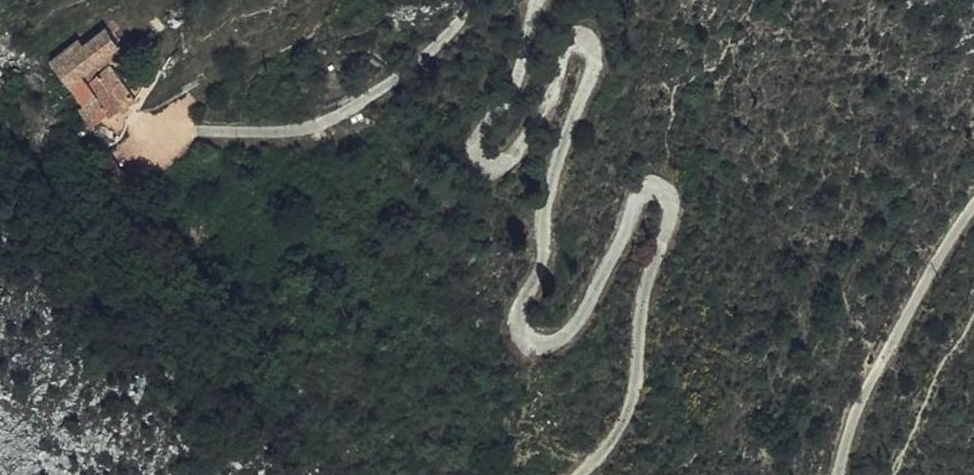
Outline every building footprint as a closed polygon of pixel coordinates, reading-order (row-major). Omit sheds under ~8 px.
[(112,126),(116,129),(136,109),(107,76),(89,95),(85,98),(112,126)]
